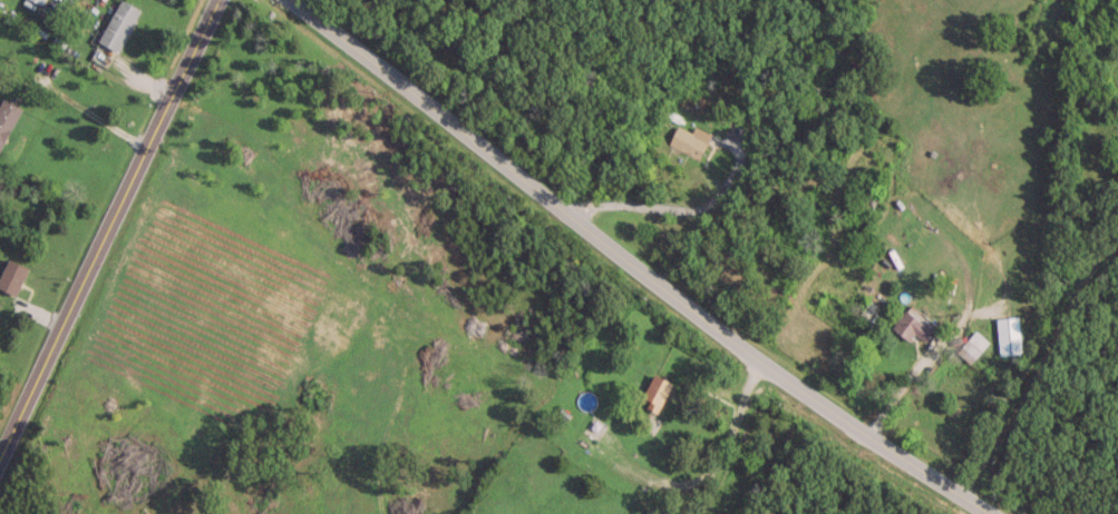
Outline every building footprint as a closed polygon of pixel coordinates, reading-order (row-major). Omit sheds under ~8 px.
[(118,50),(138,6),(125,0),(115,0),(97,41),(118,50)] [(17,104),(0,97),(0,146),(17,104)] [(693,126),(690,132),(677,124),(667,143),(695,159),(709,134),(693,126)] [(25,266),(6,257),(0,269),(0,288),(12,293),(25,266)] [(914,333),(923,340),(932,330),(906,307),(889,326),(906,341),(914,333)] [(1018,315),(996,316),(996,353),(1019,352),(1018,315)] [(986,341),(974,329),(955,350),(968,361),(986,341)] [(656,412),(671,381),(652,372),(638,403),(656,412)]
